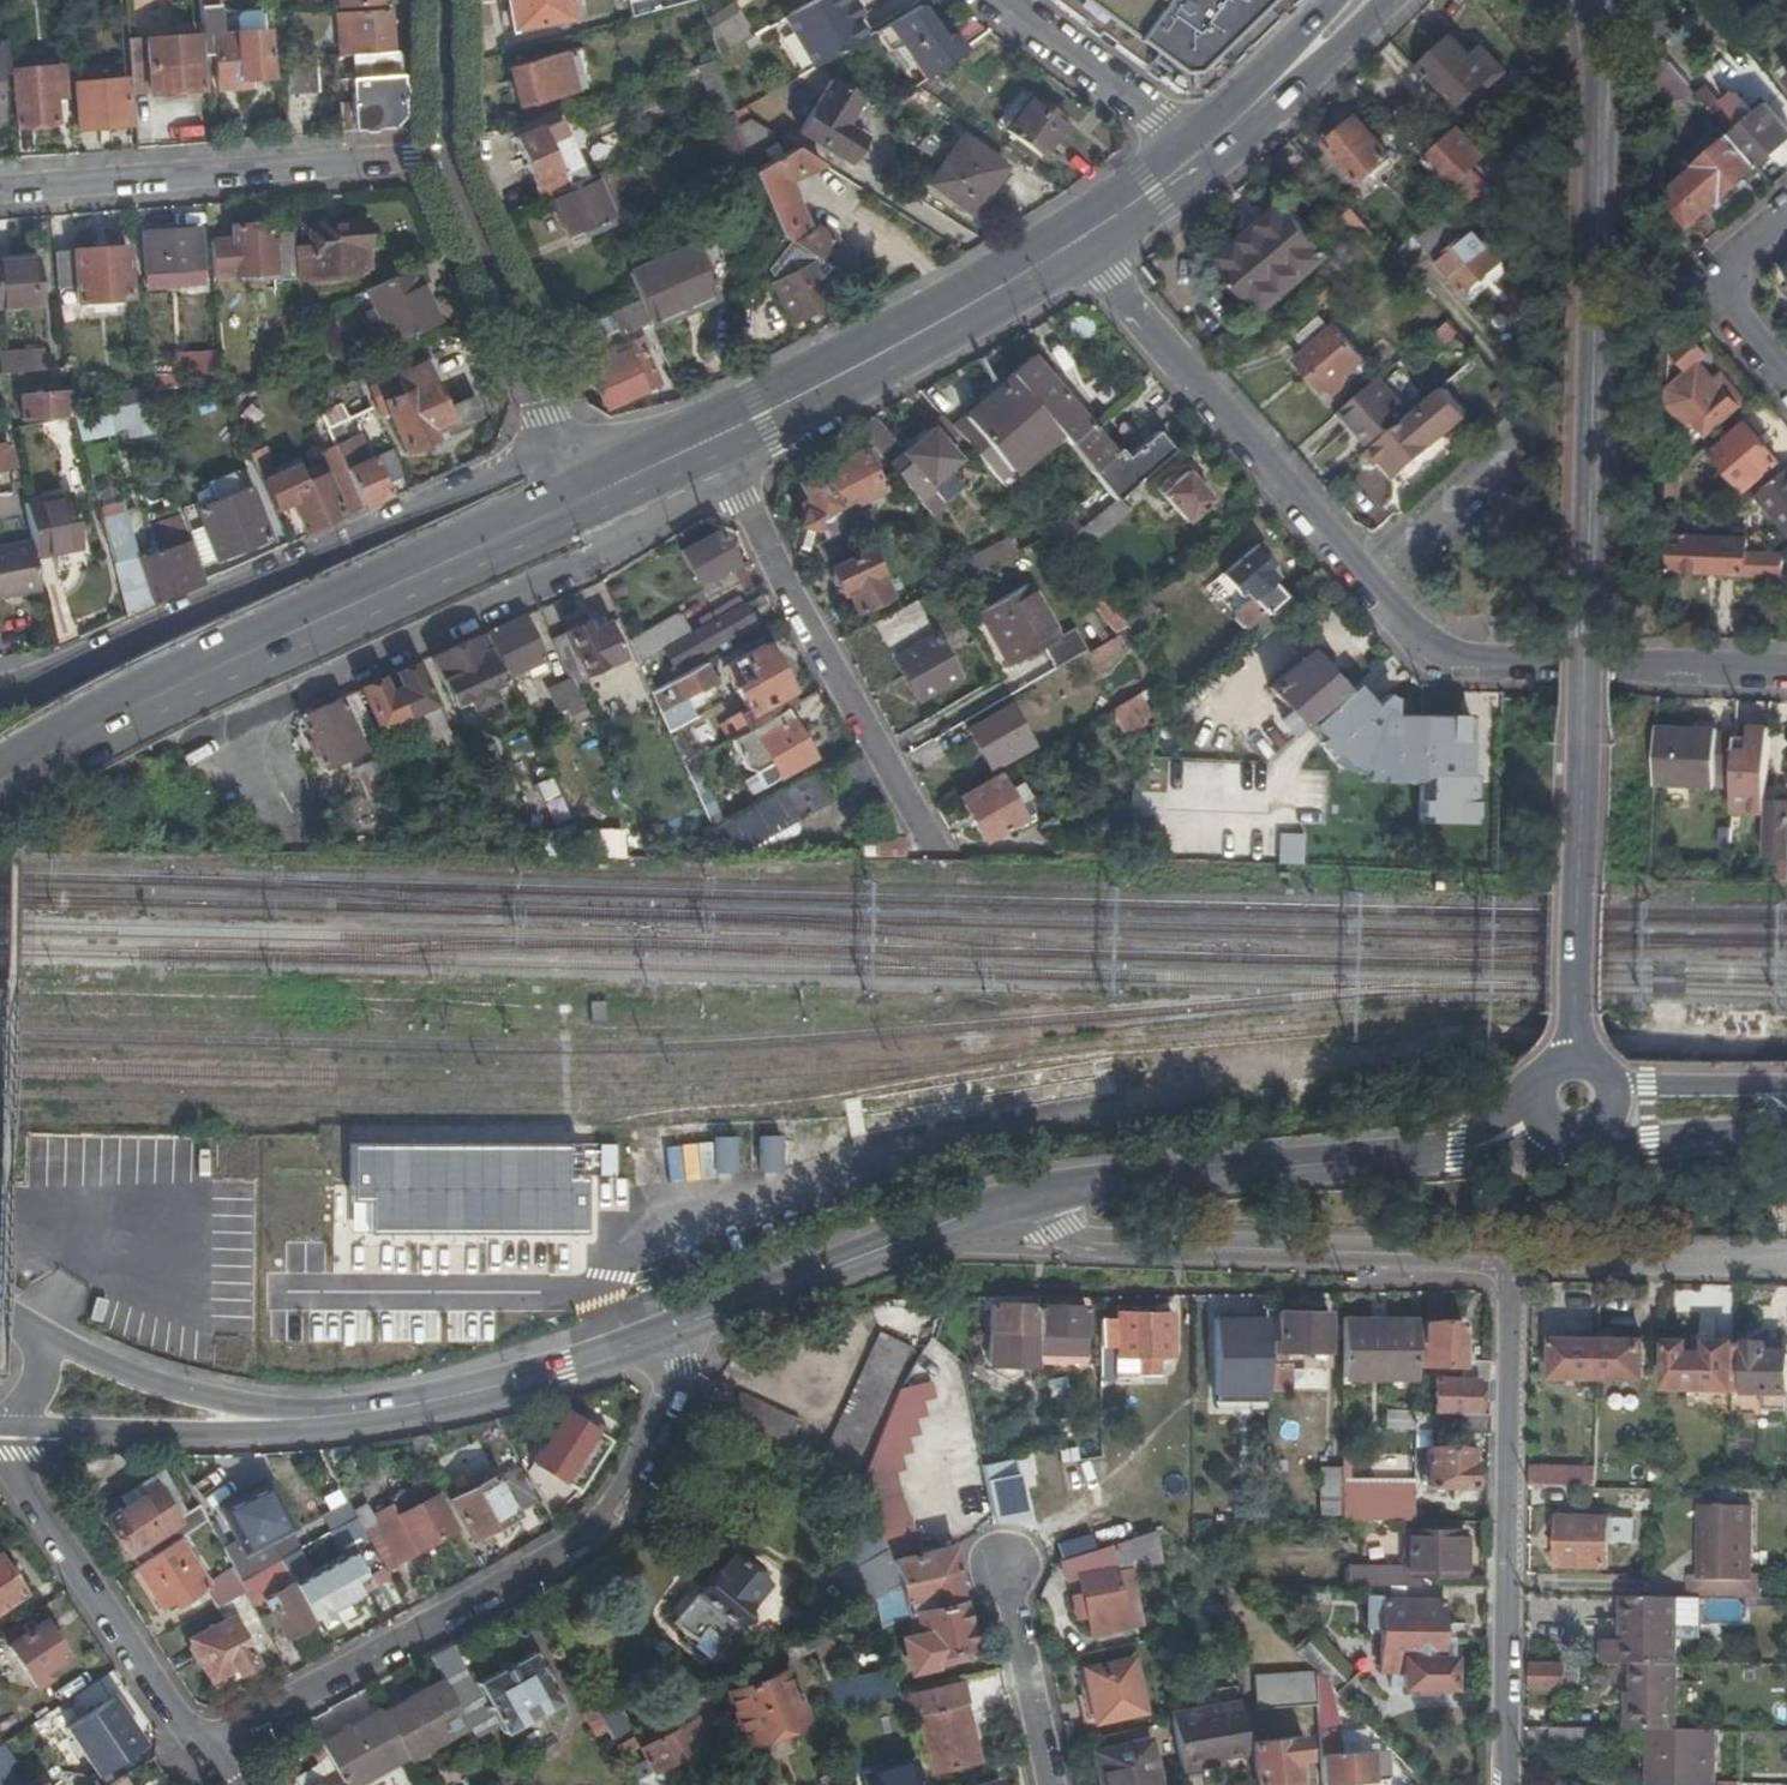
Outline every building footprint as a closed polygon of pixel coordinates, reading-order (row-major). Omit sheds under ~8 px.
[(200,39),(212,38),(213,38),(210,0),(197,0),(200,39)] [(336,10),(378,7),(378,0),(336,0),(336,10)] [(514,32),(572,19),(568,0),(507,0),(514,32)] [(629,18),(692,1),(691,0),(624,0),(629,18)] [(804,5),(834,55),(868,35),(845,0),(813,0),(804,5)] [(1073,0),(1050,0),(1170,93),(1188,93),(1287,0),(1259,0),(1183,71),(1164,71),(1073,0)] [(1164,71),(1183,71),(1259,0),(1073,0),(1164,71)] [(732,2),(704,18),(717,58),(753,36),(732,2)] [(804,5),(784,18),(815,66),(834,55),(804,5)] [(900,47),(924,79),(963,51),(951,34),(941,42),(916,7),(885,25),(900,47)] [(350,56),(392,53),(389,12),(347,15),(349,51),(349,56),(350,56)] [(283,13),(274,14),(275,22),(284,21),(283,13)] [(712,60),(733,112),(746,104),(728,62),(734,58),(742,54),(759,83),(766,93),(815,66),(784,18),(753,36),(717,58),(718,58),(712,60)] [(888,51),(900,47),(885,25),(874,32),(888,51)] [(263,33),(213,38),(212,38),(216,90),(242,88),(242,80),(267,78),(263,33)] [(1488,75),(1470,55),(1451,36),(1420,66),(1457,105),(1486,77),(1488,75)] [(138,38),(127,38),(131,96),(200,90),(196,37),(146,40),(138,38)] [(7,42),(0,43),(0,74),(9,74),(7,42)] [(1483,42),(1470,55),(1488,75),(1486,77),(1491,82),(1507,67),(1483,42)] [(331,45),(277,49),(279,61),(316,59),(333,58),(332,52),(331,45)] [(1670,64),(1658,50),(1660,102),(1684,101),(1693,99),(1697,95),(1695,93),(1670,64)] [(400,58),(396,53),(392,53),(350,56),(351,79),(348,80),(350,105),(336,106),(338,134),(352,133),(352,130),(388,127),(401,114),(400,111),(398,76),(400,70),(400,58)] [(509,70),(521,108),(578,91),(567,53),(509,70)] [(317,92),(316,59),(279,61),(281,95),(317,92)] [(698,65),(719,118),(733,112),(712,60),(704,63),(698,65)] [(64,98),(62,67),(13,71),(17,126),(56,123),(54,99),(64,98)] [(1403,71),(1374,94),(1398,125),(1427,102),(1403,71)] [(833,80),(800,133),(850,164),(865,138),(845,125),(862,98),(833,80)] [(77,129),(127,125),(124,81),(74,85),(77,129)] [(334,82),(335,90),(343,90),(342,81),(334,82)] [(1732,135),(1759,166),(1786,141),(1786,127),(1772,109),(1776,106),(1771,100),(1753,116),(1730,89),(1720,99),(1706,83),(1695,93),(1697,95),(1732,135)] [(1005,132),(1031,96),(1022,89),(995,125),(1005,132)] [(1066,122),(1031,96),(1005,132),(1040,158),(1066,122)] [(1332,150),(1318,161),(1343,192),(1388,155),(1356,117),(1327,143),(1332,150)] [(734,126),(740,142),(769,131),(751,119),(738,124),(734,126)] [(517,138),(542,198),(587,178),(580,161),(587,159),(590,168),(641,146),(633,126),(581,147),(582,149),(576,151),(563,121),(545,130),(544,126),(517,138)] [(1427,158),(1460,192),(1481,174),(1472,165),(1483,154),(1457,127),(1427,158)] [(932,156),(945,139),(931,128),(917,146),(932,156)] [(1511,147),(1523,137),(1517,130),(1505,141),(1511,147)] [(1732,135),(1686,175),(1714,206),(1759,166),(1732,135)] [(962,138),(928,184),(970,216),(1004,169),(962,138)] [(763,150),(769,162),(784,153),(776,141),(763,150)] [(742,177),(752,172),(740,142),(730,146),(742,177)] [(778,235),(783,239),(818,262),(832,240),(817,229),(806,234),(783,180),(822,164),(795,147),(784,153),(769,162),(752,172),(778,235)] [(1296,168),(1316,192),(1328,182),(1307,157),(1296,168)] [(1481,174),(1460,192),(1468,201),(1487,181),(1481,174)] [(1714,206),(1686,175),(1676,184),(1677,209),(1692,226),(1714,206)] [(570,235),(592,226),(602,221),(605,228),(615,223),(595,176),(552,195),(570,235)] [(1329,250),(1286,199),(1217,258),(1260,309),(1329,250)] [(1414,233),(1463,291),(1498,260),(1449,203),(1414,233)] [(1375,235),(1352,206),(1332,223),(1356,251),(1363,245),(1375,235)] [(292,253),(294,277),(312,275),(313,277),(355,274),(355,269),(362,268),(361,267),(360,247),(370,246),(368,221),(321,225),(321,231),(310,232),(310,247),(292,249),(292,253)] [(602,221),(592,226),(594,232),(605,228),(602,221)] [(292,253),(292,249),(290,223),(230,227),(231,239),(210,240),(212,276),(255,273),(273,272),(272,255),(292,253)] [(142,232),(145,271),(202,267),(199,228),(142,232)] [(1376,259),(1388,249),(1375,235),(1363,245),(1376,259)] [(651,324),(653,329),(672,320),(669,314),(717,293),(695,244),(629,273),(641,301),(641,302),(651,324)] [(126,247),(55,251),(58,288),(76,287),(77,302),(130,299),(126,247)] [(0,257),(0,262),(39,259),(39,253),(0,257)] [(0,262),(0,309),(43,305),(39,259),(0,262)] [(771,283),(790,322),(832,301),(812,262),(771,283)] [(420,267),(363,292),(388,348),(438,326),(421,288),(427,285),(420,267)] [(669,314),(672,320),(719,299),(717,293),(669,314)] [(620,337),(651,324),(641,302),(611,316),(620,337)] [(1334,327),(1330,330),(1319,318),(1295,340),(1306,352),(1296,362),(1324,394),(1328,390),(1333,397),(1343,387),(1344,387),(1369,367),(1334,327)] [(473,328),(472,325),(456,332),(457,335),(473,328)] [(478,339),(473,328),(457,335),(462,346),(478,339)] [(1668,423),(1667,445),(1693,423),(1704,436),(1739,406),(1722,386),(1722,388),(1700,363),(1708,356),(1690,335),(1672,352),(1688,372),(1668,389),(1668,405),(1677,415),(1668,423)] [(613,357),(635,347),(633,341),(610,351),(613,357)] [(639,355),(635,347),(613,357),(589,368),(608,411),(663,386),(647,351),(639,355)] [(214,353),(188,351),(186,372),(212,374),(214,353)] [(0,354),(0,374),(44,371),(43,352),(0,354)] [(329,379),(322,365),(312,370),(318,384),(329,379)] [(382,390),(385,400),(384,400),(406,450),(432,438),(431,435),(449,428),(450,430),(480,416),(471,395),(441,407),(429,380),(426,381),(419,365),(398,375),(401,382),(382,390)] [(171,370),(174,382),(187,380),(185,367),(171,370)] [(1339,412),(1370,448),(1409,414),(1378,378),(1339,412)] [(1033,405),(1018,385),(1010,392),(1003,384),(964,418),(996,454),(1010,471),(1056,431),(1033,405)] [(1195,428),(1180,410),(1119,462),(1056,385),(1033,405),(1056,431),(1113,500),(1115,499),(1195,428)] [(1409,414),(1370,448),(1395,478),(1469,415),(1444,385),(1409,414)] [(115,394),(117,408),(122,407),(138,404),(144,403),(142,389),(115,394)] [(70,415),(68,392),(21,395),(23,419),(70,415)] [(363,394),(319,414),(327,429),(370,409),(363,394)] [(138,404),(122,407),(126,424),(151,418),(149,414),(145,402),(144,403),(138,404)] [(262,449),(249,454),(273,509),(291,502),(304,532),(361,506),(345,470),(343,466),(334,446),(327,429),(319,414),(306,421),(330,474),(325,475),(307,483),(298,464),(274,475),(262,449)] [(892,443),(870,417),(853,426),(854,427),(878,455),(892,443)] [(952,428),(943,417),(913,444),(908,448),(887,466),(915,498),(916,500),(929,485),(947,470),(970,448),(952,428)] [(964,418),(952,428),(970,448),(984,464),(996,454),(964,418)] [(1779,462),(1746,423),(1712,452),(1745,491),(1779,462)] [(908,448),(913,444),(909,439),(903,443),(908,448)] [(334,446),(343,466),(356,460),(347,440),(334,446)] [(12,467),(8,443),(0,445),(0,469),(12,467)] [(384,482),(401,475),(389,450),(345,470),(361,506),(362,506),(390,494),(384,482)] [(824,561),(857,546),(838,507),(854,499),(856,504),(883,490),(863,450),(799,483),(807,500),(799,505),(803,513),(800,527),(814,530),(817,517),(828,539),(817,545),(824,561)] [(1757,495),(1786,530),(1786,468),(1757,495)] [(963,488),(947,470),(929,485),(944,504),(963,488)] [(1678,471),(1667,481),(1666,498),(1672,501),(1676,502),(1678,471)] [(1186,472),(1172,484),(1160,494),(1186,522),(1210,501),(1186,472)] [(214,501),(182,513),(192,542),(196,556),(212,550),(216,559),(268,538),(246,481),(238,484),(235,478),(209,488),(214,501)] [(1160,494),(1172,484),(1167,478),(1156,488),(1160,494)] [(24,502),(27,517),(32,542),(35,559),(83,549),(72,492),(24,502)] [(1115,499),(1113,500),(1075,532),(1068,537),(1075,546),(1081,553),(1128,514),(1115,499)] [(1051,532),(1060,544),(1068,537),(1075,532),(1066,520),(1051,532)] [(680,551),(698,581),(735,562),(718,530),(680,551)] [(1747,538),(1671,536),(1670,572),(1785,575),(1785,555),(1784,554),(1746,553),(1747,538)] [(965,576),(1018,549),(1010,537),(957,563),(960,568),(965,576)] [(1060,544),(1056,546),(1064,555),(1075,546),(1068,537),(1060,544)] [(35,559),(32,542),(0,548),(0,598),(42,591),(35,559)] [(153,601),(196,587),(196,584),(204,581),(196,556),(192,542),(139,560),(150,592),(153,601)] [(1252,548),(1221,575),(1238,596),(1242,592),(1248,598),(1233,612),(1247,629),(1283,597),(1269,581),(1274,578),(1267,569),(1269,567),(1252,548)] [(830,570),(840,591),(844,589),(856,614),(889,599),(867,552),(830,570)] [(150,592),(139,560),(116,568),(126,600),(150,592)] [(1059,639),(1057,636),(1031,591),(981,620),(1008,668),(1043,648),(1059,639)] [(718,620),(743,606),(737,596),(712,610),(718,620)] [(1119,618),(1100,597),(1091,604),(1116,634),(1127,628),(1119,618)] [(1154,613),(1143,598),(1123,615),(1135,629),(1154,613)] [(937,640),(915,601),(872,622),(893,660),(917,702),(958,677),(937,640)] [(718,620),(692,635),(664,651),(673,667),(752,622),(743,606),(718,620)] [(679,614),(630,642),(641,664),(664,651),(692,635),(679,614)] [(557,639),(575,679),(622,658),(603,615),(566,633),(567,635),(557,639)] [(490,634),(509,676),(544,660),(525,618),(490,634)] [(1043,648),(1056,668),(1088,650),(1075,627),(1057,636),(1059,639),(1043,648)] [(483,636),(434,658),(455,705),(469,699),(474,710),(497,700),(492,688),(504,683),(483,636)] [(1112,638),(1087,651),(1094,663),(1119,649),(1112,638)] [(571,681),(575,679),(557,639),(553,640),(571,681)] [(1263,682),(1290,715),(1303,730),(1348,688),(1310,644),(1263,682)] [(786,708),(796,702),(765,645),(727,666),(737,685),(734,687),(747,711),(739,716),(746,731),(786,708)] [(653,692),(661,711),(686,696),(714,680),(704,662),(653,692)] [(397,690),(412,724),(423,719),(420,712),(436,705),(437,704),(418,665),(398,674),(404,688),(397,690)] [(552,705),(576,696),(569,678),(545,688),(552,705)] [(401,729),(412,724),(397,690),(391,694),(384,680),(365,689),(382,730),(399,722),(401,729)] [(1156,684),(1109,710),(1124,735),(1141,724),(1135,715),(1143,710),(1138,702),(1160,690),(1156,684)] [(1356,684),(1348,688),(1303,730),(1339,767),(1363,779),(1417,784),(1427,784),(1430,760),(1431,715),(1390,714),(1390,699),(1383,694),(1372,704),(1356,684)] [(383,744),(359,692),(304,718),(328,769),(383,744)] [(686,696),(661,711),(672,729),(697,714),(686,696)] [(583,702),(568,709),(575,725),(590,718),(583,702)] [(423,719),(431,736),(431,737),(447,730),(436,705),(420,712),(423,719)] [(968,731),(987,765),(999,759),(1002,764),(1010,759),(1007,754),(1029,742),(1009,707),(968,731)] [(735,737),(731,740),(747,769),(754,773),(755,772),(773,762),(781,777),(781,778),(814,759),(786,708),(746,731),(735,737)] [(1282,723),(1295,737),(1303,730),(1290,715),(1282,723)] [(1430,760),(1467,761),(1467,776),(1483,776),(1485,717),(1431,715),(1430,760)] [(423,719),(412,724),(420,740),(431,736),(423,719)] [(713,730),(722,744),(731,740),(735,737),(727,723),(713,730)] [(1770,726),(1755,725),(1754,761),(1736,760),(1735,787),(1734,808),(1767,809),(1770,726)] [(1754,761),(1755,725),(1752,725),(1751,734),(1737,734),(1736,760),(1754,761)] [(1657,726),(1655,784),(1735,787),(1736,760),(1737,734),(1719,733),(1719,729),(1657,726)] [(370,795),(400,782),(395,771),(388,755),(358,769),(370,795)] [(715,829),(728,822),(698,758),(686,765),(715,829)] [(764,787),(781,777),(773,762),(755,772),(764,787)] [(716,829),(728,859),(735,859),(832,802),(814,772),(728,822),(716,829)] [(999,776),(960,798),(984,842),(1024,820),(1033,816),(1024,800),(1029,798),(1021,784),(1008,792),(999,776)] [(1427,784),(1417,784),(1414,868),(1431,869),(1433,784),(1427,784)] [(556,799),(535,808),(543,826),(564,818),(556,799)] [(1765,855),(1786,856),(1786,800),(1767,800),(1765,855)] [(1276,864),(1302,865),(1304,834),(1278,833),(1276,864)] [(859,857),(875,858),(876,837),(860,837),(859,857)] [(903,858),(904,838),(889,838),(876,837),(875,858),(903,858)] [(712,1138),(713,1174),(735,1174),(734,1137),(712,1138)] [(782,1173),(781,1137),(758,1137),(758,1173),(782,1173)] [(593,1144),(583,1155),(611,1181),(622,1170),(593,1144)] [(1038,1332),(1039,1306),(992,1305),(991,1331),(1038,1332)] [(1087,1307),(1039,1306),(1038,1332),(1037,1340),(1040,1351),(1040,1352),(1086,1354),(1087,1307)] [(1280,1351),(1314,1351),(1324,1350),(1329,1350),(1330,1310),(1281,1310),(1280,1351)] [(1119,1319),(1102,1320),(1102,1346),(1119,1345),(1118,1355),(1121,1355),(1121,1362),(1131,1362),(1131,1355),(1137,1354),(1137,1374),(1161,1375),(1160,1355),(1173,1355),(1173,1312),(1119,1312),(1119,1319)] [(1216,1318),(1216,1367),(1256,1367),(1255,1317),(1216,1318)] [(1343,1322),(1342,1376),(1416,1375),(1417,1364),(1417,1322),(1343,1322)] [(1489,1379),(1489,1360),(1463,1360),(1464,1323),(1417,1322),(1417,1364),(1463,1365),(1463,1379),(1478,1379),(1489,1379)] [(1037,1340),(1038,1332),(991,1331),(991,1351),(1040,1351),(1037,1340)] [(818,1467),(847,1481),(909,1347),(881,1333),(818,1467)] [(1556,1379),(1601,1379),(1602,1341),(1557,1340),(1556,1379)] [(1602,1341),(1601,1379),(1646,1380),(1647,1342),(1602,1341)] [(1670,1343),(1668,1405),(1690,1406),(1690,1389),(1711,1389),(1711,1406),(1736,1406),(1737,1344),(1670,1343)] [(1750,1344),(1750,1393),(1786,1394),(1786,1354),(1771,1354),(1771,1345),(1750,1344)] [(1119,1345),(1102,1346),(1102,1374),(1137,1374),(1137,1354),(1131,1355),(1131,1362),(1121,1362),(1121,1355),(1118,1355),(1119,1345)] [(990,1364),(1043,1364),(1040,1352),(1040,1351),(991,1351),(990,1364)] [(1267,1363),(1268,1388),(1290,1387),(1290,1363),(1267,1363)] [(1434,1413),(1477,1413),(1478,1379),(1463,1379),(1435,1378),(1434,1413)] [(1051,1413),(1046,1392),(1033,1396),(1038,1416),(1051,1413)] [(739,1393),(724,1424),(785,1452),(800,1421),(739,1393)] [(1386,1427),(1416,1428),(1416,1413),(1416,1410),(1386,1409),(1386,1427)] [(565,1412),(533,1461),(579,1490),(610,1440),(565,1412)] [(1489,1433),(1489,1413),(1477,1413),(1434,1413),(1416,1413),(1416,1428),(1458,1428),(1458,1432),(1489,1433)] [(1428,1468),(1427,1477),(1427,1486),(1475,1487),(1475,1461),(1472,1462),(1472,1449),(1428,1448),(1428,1468)] [(1342,1485),(1415,1486),(1415,1456),(1342,1455),(1342,1467),(1342,1485)] [(539,1500),(549,1520),(579,1490),(533,1461),(527,1457),(521,1467),(539,1500)] [(982,1466),(994,1523),(995,1523),(1002,1522),(1009,1522),(1019,1525),(1027,1527),(1012,1459),(982,1466)] [(521,1467),(521,1466),(498,1478),(496,1475),(450,1501),(472,1540),(518,1515),(516,1513),(539,1500),(521,1467)] [(1323,1513),(1341,1513),(1342,1485),(1342,1467),(1322,1467),(1323,1513)] [(1532,1487),(1599,1488),(1599,1470),(1563,1469),(1563,1468),(1532,1468),(1532,1487)] [(124,1503),(154,1484),(148,1476),(118,1495),(124,1503)] [(397,1560),(457,1528),(431,1479),(370,1512),(397,1560)] [(176,1521),(174,1518),(154,1484),(124,1503),(103,1517),(126,1553),(141,1544),(176,1521)] [(245,1554),(288,1532),(293,1529),(268,1484),(221,1508),(241,1546),(245,1554)] [(1342,1520),(1414,1521),(1415,1486),(1342,1485),(1341,1513),(1342,1520)] [(1264,1506),(1264,1491),(1244,1491),(1244,1506),(1264,1506)] [(150,1558),(177,1540),(208,1519),(200,1503),(174,1518),(176,1521),(141,1544),(150,1558)] [(1700,1598),(1765,1599),(1765,1573),(1756,1573),(1757,1505),(1702,1505),(1702,1575),(1692,1574),(1691,1598),(1700,1598)] [(384,1568),(384,1569),(398,1562),(397,1560),(370,1512),(369,1509),(356,1516),(357,1518),(384,1568)] [(1633,1520),(1563,1517),(1562,1565),(1610,1566),(1610,1541),(1632,1541),(1633,1520)] [(357,1582),(384,1568),(357,1518),(331,1531),(344,1556),(266,1598),(287,1636),(315,1621),(346,1604),(364,1595),(357,1582)] [(1410,1574),(1421,1575),(1464,1575),(1465,1531),(1411,1530),(1410,1569),(1410,1574)] [(234,1569),(240,1580),(298,1549),(288,1532),(245,1554),(241,1546),(233,1550),(229,1543),(223,1547),(234,1569)] [(837,1550),(857,1603),(890,1590),(870,1538),(837,1550)] [(213,1610),(247,1592),(240,1580),(234,1569),(206,1586),(177,1540),(150,1558),(135,1568),(160,1608),(181,1595),(184,1601),(201,1589),(213,1610)] [(954,1545),(891,1560),(900,1583),(955,1570),(960,1568),(959,1566),(960,1565),(954,1545)] [(0,1556),(0,1611),(26,1594),(0,1556)] [(705,1629),(720,1641),(735,1624),(732,1621),(764,1584),(731,1557),(716,1576),(713,1573),(692,1598),(683,1591),(664,1614),(695,1641),(705,1629)] [(1124,1563),(1113,1566),(1125,1619),(1136,1616),(1124,1563)] [(1125,1619),(1113,1566),(1078,1574),(1089,1626),(1125,1619)] [(1347,1581),(1366,1581),(1366,1569),(1348,1569),(1347,1581)] [(1413,1585),(1421,1585),(1421,1575),(1410,1574),(1410,1569),(1366,1569),(1366,1581),(1366,1585),(1413,1585)] [(955,1570),(900,1583),(908,1615),(918,1613),(963,1603),(955,1570)] [(1442,1635),(1443,1585),(1421,1585),(1413,1585),(1413,1600),(1382,1600),(1382,1604),(1367,1604),(1367,1636),(1382,1636),(1442,1635)] [(1634,1663),(1678,1664),(1679,1634),(1699,1635),(1700,1598),(1691,1598),(1628,1597),(1624,1597),(1623,1625),(1629,1625),(1629,1663),(1634,1663)] [(963,1603),(918,1613),(922,1633),(901,1637),(908,1671),(934,1666),(931,1656),(967,1648),(973,1647),(963,1603)] [(346,1604),(315,1621),(320,1631),(352,1615),(346,1604)] [(189,1640),(212,1682),(236,1668),(240,1674),(257,1664),(231,1617),(189,1640)] [(27,1618),(2,1635),(37,1688),(52,1677),(46,1668),(66,1655),(45,1622),(34,1628),(27,1618)] [(708,1656),(720,1641),(705,1629),(695,1641),(693,1643),(708,1656)] [(1358,1673),(1318,1632),(1298,1652),(1315,1669),(1336,1691),(1337,1693),(1358,1673)] [(809,1635),(778,1652),(783,1665),(815,1650),(809,1635)] [(1442,1637),(1442,1635),(1382,1636),(1382,1668),(1390,1668),(1405,1668),(1405,1686),(1454,1686),(1454,1658),(1441,1658),(1442,1637)] [(449,1644),(430,1656),(445,1684),(453,1698),(472,1687),(449,1644)] [(969,1658),(967,1648),(931,1656),(934,1666),(969,1658)] [(477,1684),(477,1685),(499,1725),(505,1733),(561,1702),(534,1652),(477,1684)] [(765,1660),(725,1683),(728,1692),(785,1671),(783,1665),(778,1652),(765,1660)] [(838,1684),(826,1654),(818,1658),(829,1687),(838,1684)] [(1078,1669),(1090,1723),(1143,1712),(1132,1658),(1078,1669)] [(1667,1729),(1678,1729),(1678,1664),(1634,1663),(1634,1692),(1633,1729),(1667,1729)] [(1567,1664),(1535,1664),(1535,1689),(1567,1690),(1579,1690),(1580,1674),(1581,1665),(1568,1665),(1567,1664)] [(1390,1686),(1405,1686),(1405,1668),(1390,1668),(1390,1686)] [(1315,1671),(1315,1669),(1253,1676),(1257,1711),(1317,1703),(1315,1671)] [(1338,1729),(1336,1691),(1315,1669),(1315,1671),(1317,1703),(1319,1730),(1338,1729)] [(785,1671),(728,1692),(746,1739),(764,1732),(786,1725),(803,1718),(785,1671)] [(829,1687),(837,1710),(853,1706),(898,1695),(899,1695),(893,1672),(838,1684),(829,1687)] [(969,1701),(964,1680),(941,1686),(945,1701),(918,1707),(932,1772),(979,1761),(966,1702),(969,1701)] [(453,1698),(445,1684),(386,1717),(405,1752),(407,1755),(466,1721),(453,1698)] [(472,1687),(453,1698),(466,1721),(476,1739),(499,1725),(477,1685),(472,1687)] [(945,1701),(941,1686),(901,1695),(904,1710),(918,1707),(945,1701)] [(707,1693),(680,1708),(687,1721),(693,1717),(712,1705),(707,1693)] [(141,1742),(113,1698),(68,1728),(97,1772),(141,1742)] [(1247,1753),(1241,1700),(1170,1712),(1172,1719),(1180,1770),(1222,1762),(1222,1757),(1247,1753)] [(608,1731),(595,1706),(583,1713),(596,1737),(608,1731)] [(634,1735),(637,1742),(642,1740),(645,1744),(640,1748),(662,1784),(679,1784),(697,1775),(685,1753),(706,1740),(693,1717),(687,1721),(680,1708),(634,1735)] [(383,1713),(322,1746),(325,1752),(328,1757),(336,1772),(344,1784),(346,1784),(405,1752),(386,1717),(383,1713)] [(786,1725),(764,1732),(765,1735),(769,1737),(784,1732),(786,1727),(786,1725)] [(1593,1728),(1554,1727),(1554,1744),(1583,1744),(1583,1745),(1593,1746),(1593,1728)] [(1257,1784),(1262,1784),(1295,1781),(1293,1758),(1307,1757),(1304,1735),(1290,1737),(1290,1729),(1280,1730),(1281,1738),(1251,1742),(1257,1784)] [(1319,1730),(1322,1781),(1389,1779),(1388,1751),(1359,1753),(1359,1745),(1351,1746),(1352,1754),(1340,1754),(1338,1729),(1319,1730)] [(1367,1729),(1342,1730),(1343,1744),(1367,1744),(1367,1729)] [(1708,1730),(1678,1729),(1667,1729),(1667,1752),(1667,1764),(1656,1765),(1656,1784),(1690,1784),(1690,1783),(1701,1783),(1701,1763),(1690,1763),(1690,1744),(1708,1743),(1708,1730)] [(6,1764),(31,1748),(21,1731),(0,1745),(0,1784),(20,1784),(6,1764)] [(634,1735),(616,1745),(620,1753),(637,1742),(634,1735)] [(322,1746),(318,1739),(310,1744),(318,1756),(325,1752),(322,1746)] [(1100,1784),(1158,1784),(1147,1739),(1092,1753),(1100,1784)] [(1657,1752),(1656,1765),(1667,1764),(1667,1752),(1657,1752)] [(336,1772),(328,1757),(295,1778),(299,1784),(320,1784),(323,1784),(321,1780),(336,1772)] [(860,1776),(862,1784),(921,1784),(915,1761),(860,1776)] [(821,1784),(825,1784),(835,1782),(828,1764),(815,1768),(821,1784)] [(743,1778),(746,1784),(773,1784),(775,1783),(770,1770),(762,1770),(743,1778)] [(336,1772),(321,1780),(323,1784),(320,1784),(344,1784),(336,1772)]
